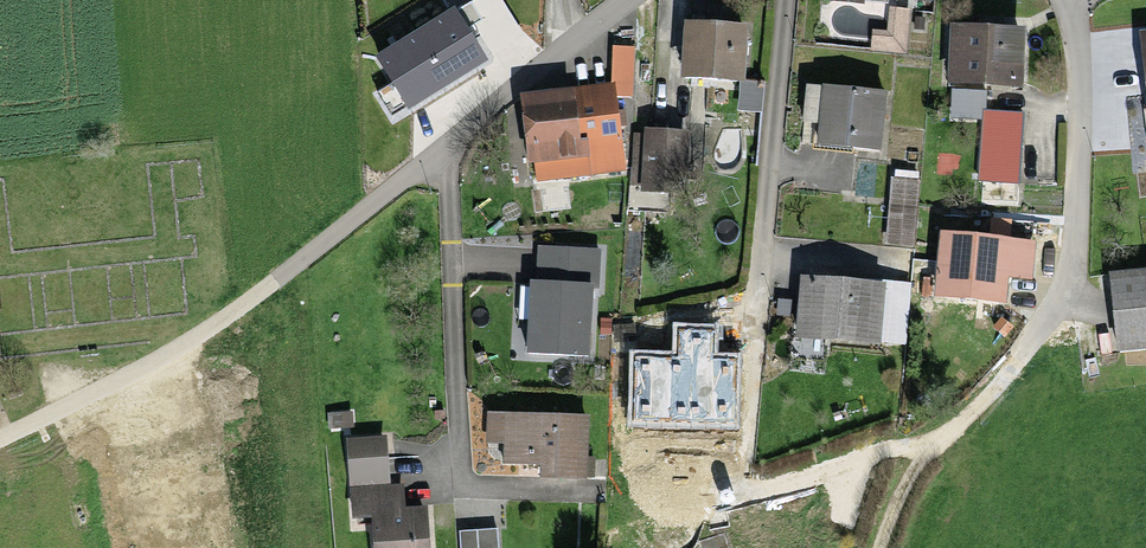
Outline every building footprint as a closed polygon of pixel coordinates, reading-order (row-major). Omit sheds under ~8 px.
[(486,59),(455,8),(378,56),(409,107),(486,59)] [(747,32),(689,27),(685,75),(743,80),(747,32)] [(1022,33),(956,27),(951,81),(1017,86),(1022,33)] [(631,50),(616,50),(617,90),(631,90),(631,50)] [(617,90),(523,94),(526,156),(583,153),(583,144),(619,142),(617,90)] [(886,97),(805,92),(801,146),(882,152),(886,97)] [(686,133),(637,133),(636,185),(685,186),(686,133)] [(912,179),(888,179),(889,248),(913,248),(912,179)] [(1033,245),(935,238),(930,298),(1001,303),(1003,277),(1031,279),(1033,245)] [(528,327),(600,330),(604,243),(531,240),(528,327)] [(1112,277),(1120,350),(1145,347),(1145,274),(1112,277)] [(882,288),(794,284),(791,338),(879,343),(882,288)] [(679,359),(637,358),(635,417),(732,420),(734,360),(712,359),(713,331),(680,330),(679,359)] [(585,421),(495,421),(495,482),(585,482),(585,421)] [(357,491),(358,512),(376,510),(378,547),(423,547),(420,506),(400,508),(399,488),(357,491)] [(461,532),(462,547),(498,547),(496,530),(461,532)]
